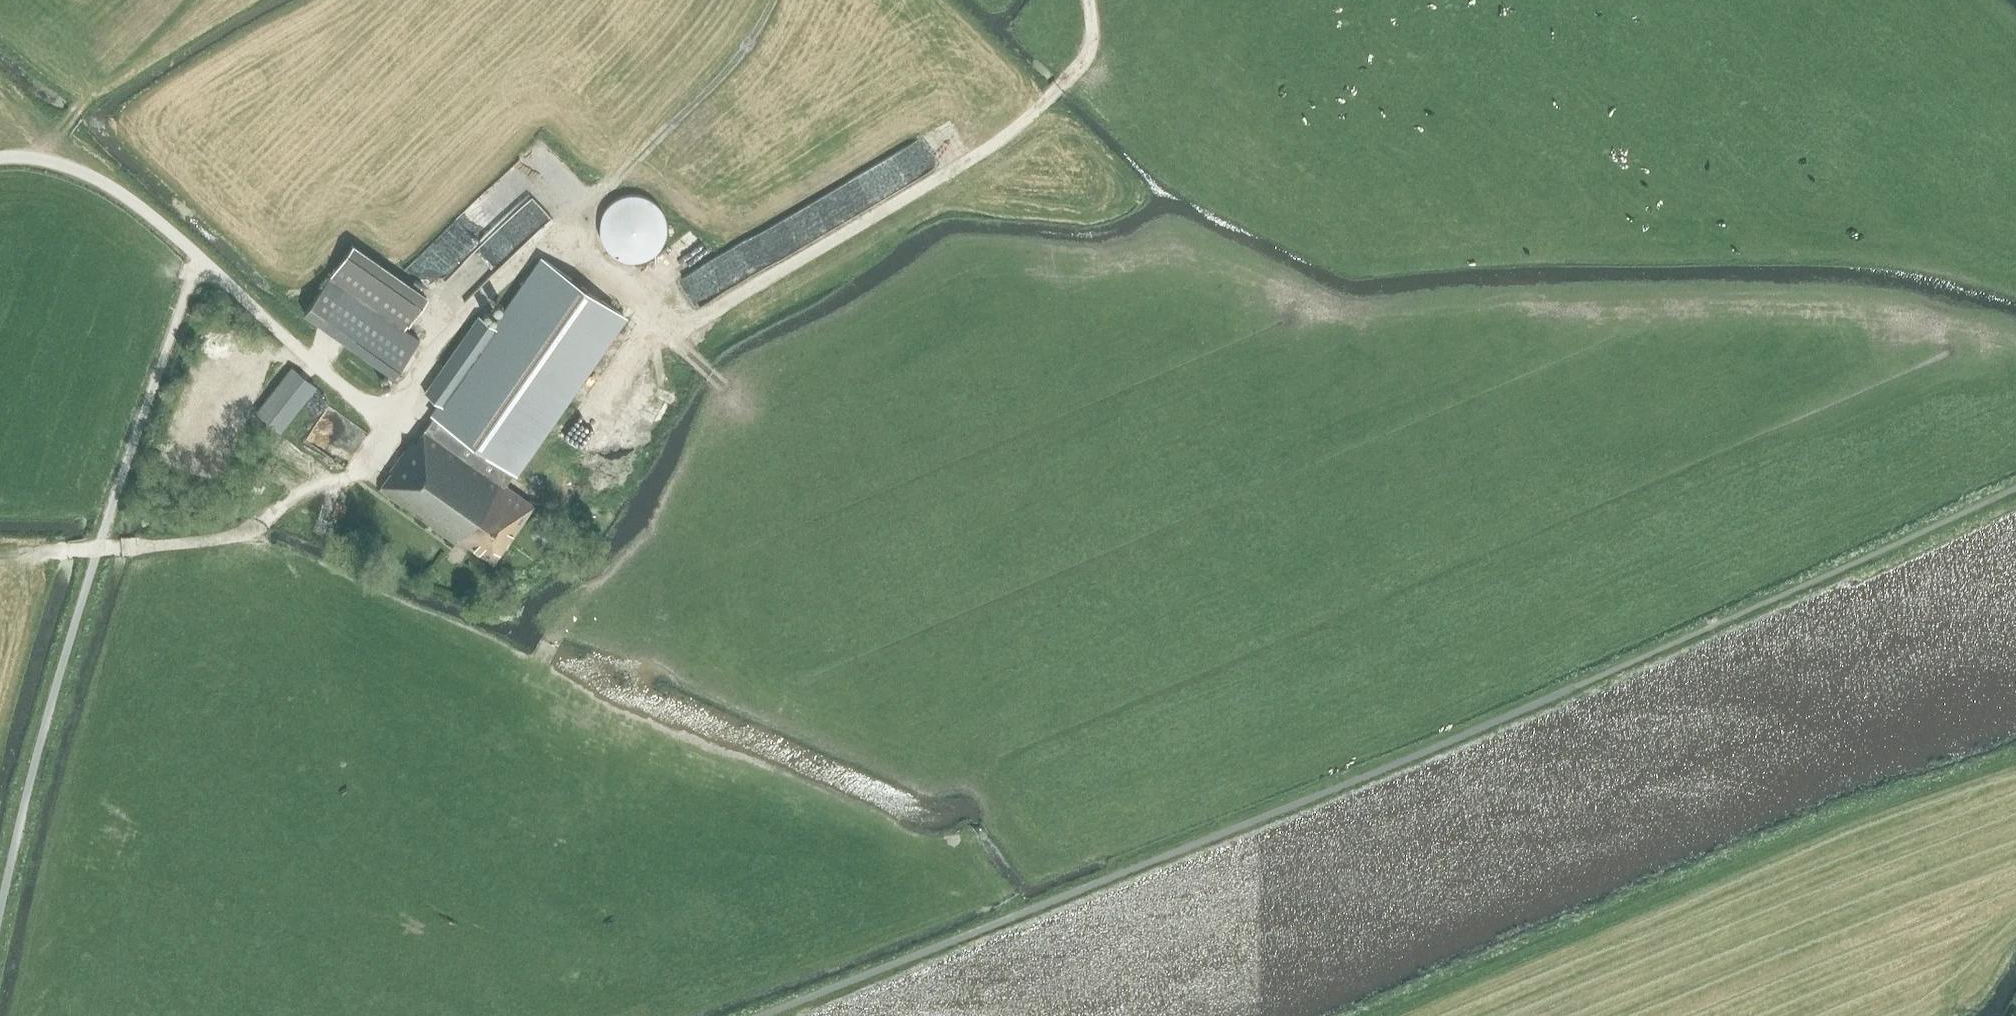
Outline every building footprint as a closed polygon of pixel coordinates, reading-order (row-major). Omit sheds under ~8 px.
[(666,231),(666,226),(666,221),(664,216),(662,211),(658,206),(652,201),(647,198),(641,196),(636,195),(631,195),(625,196),(620,198),(615,200),(611,203),(607,207),(604,212),(602,217),(601,222),(600,227),(600,232),(601,237),(603,242),(607,249),(611,253),(616,257),(619,258),(622,260),(627,261),(634,261),(642,260),(648,258),(652,255),(656,252),(659,249),(662,245),(664,240),(666,235),(666,231)] [(419,340),(404,330),(426,299),(352,246),(305,314),(394,376),(419,340)] [(504,484),(622,315),(544,260),(496,328),(479,316),(425,393),(442,406),(427,426),(415,443),(412,441),(378,488),(454,543),(458,537),(467,544),(494,562),(534,505),(504,484)] [(281,433),(317,387),(292,367),(255,413),(281,433)] [(358,449),(370,427),(330,405),(313,436),(320,439),(327,425),(346,435),(343,441),(358,449)]
